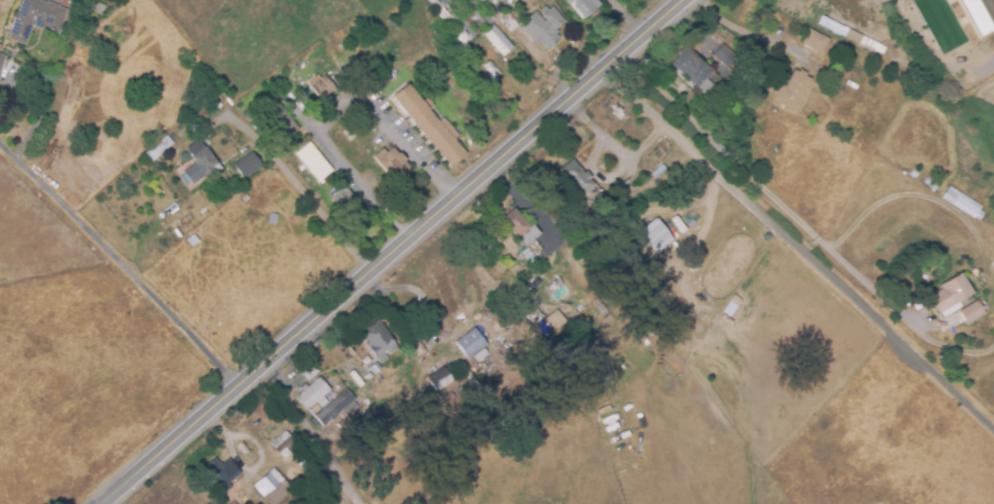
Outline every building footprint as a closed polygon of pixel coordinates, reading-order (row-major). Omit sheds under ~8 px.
[(19,13),(23,0),(39,0),(47,2),(59,5),(59,7),(67,10),(60,34),(31,26),(26,45),(8,40),(16,12),(19,13)] [(465,48),(427,0),(475,0),(485,12),(488,10),(496,19),(493,21),(495,24),(465,48)] [(479,4),(477,0),(499,0),(496,10),(479,4)] [(575,5),(571,0),(596,0),(600,5),(583,19),(572,7),(575,5)] [(993,28),(993,7),(991,0),(961,0),(976,35),(993,28)] [(101,16),(93,12),(97,3),(105,6),(101,16)] [(546,49),(539,41),(535,45),(521,28),(525,25),(523,22),(535,11),(544,21),(546,20),(542,16),(552,6),(566,21),(556,30),(558,32),(556,34),(560,38),(554,43),(556,45),(551,49),(549,46),(546,49)] [(497,17),(493,12),(498,9),(501,14),(497,17)] [(510,32),(501,19),(508,14),(511,18),(513,17),(519,26),(510,32)] [(503,57),(484,34),(495,25),(514,48),(503,57)] [(821,54),(801,44),(809,29),(829,39),(821,54)] [(725,66),(713,56),(722,44),(735,54),(725,66)] [(705,95),(671,64),(679,55),(678,53),(681,51),(683,51),(687,47),(714,71),(706,79),(713,85),(705,95)] [(497,77),(495,75),(492,77),(484,66),(490,61),(501,74),(497,77)] [(384,87),(379,80),(386,74),(392,81),(384,87)] [(321,102),(307,83),(318,75),(320,79),(325,75),(336,91),(321,102)] [(450,167),(391,97),(407,84),(422,102),(427,98),(434,106),(429,111),(439,122),(444,118),(460,136),(454,140),(466,154),(450,167)] [(203,118),(198,114),(203,109),(207,113),(203,118)] [(160,129),(153,124),(159,117),(165,123),(160,129)] [(100,145),(92,135),(105,125),(112,135),(100,145)] [(210,150),(204,146),(208,140),(214,144),(210,150)] [(204,177),(190,157),(191,156),(186,150),(199,141),(204,147),(204,146),(221,169),(212,176),(210,173),(204,177)] [(315,181),(295,156),(311,143),(331,168),(315,181)] [(153,162),(146,154),(155,146),(161,154),(153,162)] [(396,184),(376,162),(377,161),(373,157),(382,148),(386,153),(392,148),(397,153),(399,152),(406,160),(404,162),(410,167),(401,175),(403,177),(396,184)] [(243,179),(233,165),(252,152),(262,167),(243,179)] [(580,197),(558,171),(571,160),(583,173),(585,171),(591,178),(588,180),(593,185),(580,197)] [(915,179),(910,175),(914,167),(920,171),(915,179)] [(934,191),(923,184),(928,177),(939,185),(934,191)] [(354,223),(331,196),(344,185),(367,213),(354,223)] [(974,219),(942,199),(949,186),(982,207),(974,219)] [(535,257),(526,246),(524,247),(501,220),(513,209),(529,227),(532,225),(540,234),(533,240),(543,250),(535,257)] [(656,253),(639,232),(656,218),(673,239),(656,253)] [(530,263),(522,252),(526,249),(534,259),(530,263)] [(939,314),(928,297),(941,289),(939,286),(961,273),(973,294),(939,314)] [(966,325),(958,311),(976,301),(984,314),(966,325)] [(534,324),(526,314),(534,307),(542,317),(534,324)] [(554,330),(547,321),(558,311),(565,320),(554,330)] [(376,358),(369,348),(367,349),(364,345),(367,344),(360,332),(379,320),(397,348),(390,353),(387,350),(383,353),(387,358),(388,360),(380,365),(376,358)] [(489,349),(471,362),(459,346),(476,332),(489,349)] [(417,357),(410,347),(419,341),(425,351),(417,357)] [(604,382),(592,362),(601,356),(612,376),(604,382)] [(374,376),(368,369),(376,362),(382,368),(374,376)] [(435,392),(426,378),(444,367),(453,381),(435,392)] [(307,411),(296,397),(319,377),(330,391),(307,411)] [(324,427),(314,416),(346,388),(355,399),(324,427)] [(308,474),(289,458),(286,461),(271,444),(286,430),(299,445),(301,442),(314,457),(311,461),(317,467),(308,474)] [(222,493),(205,472),(208,469),(206,466),(217,458),(224,467),(231,461),(241,473),(228,484),(230,486),(222,493)] [(269,503),(278,503),(292,490),(271,467),(252,487),(269,503)]
